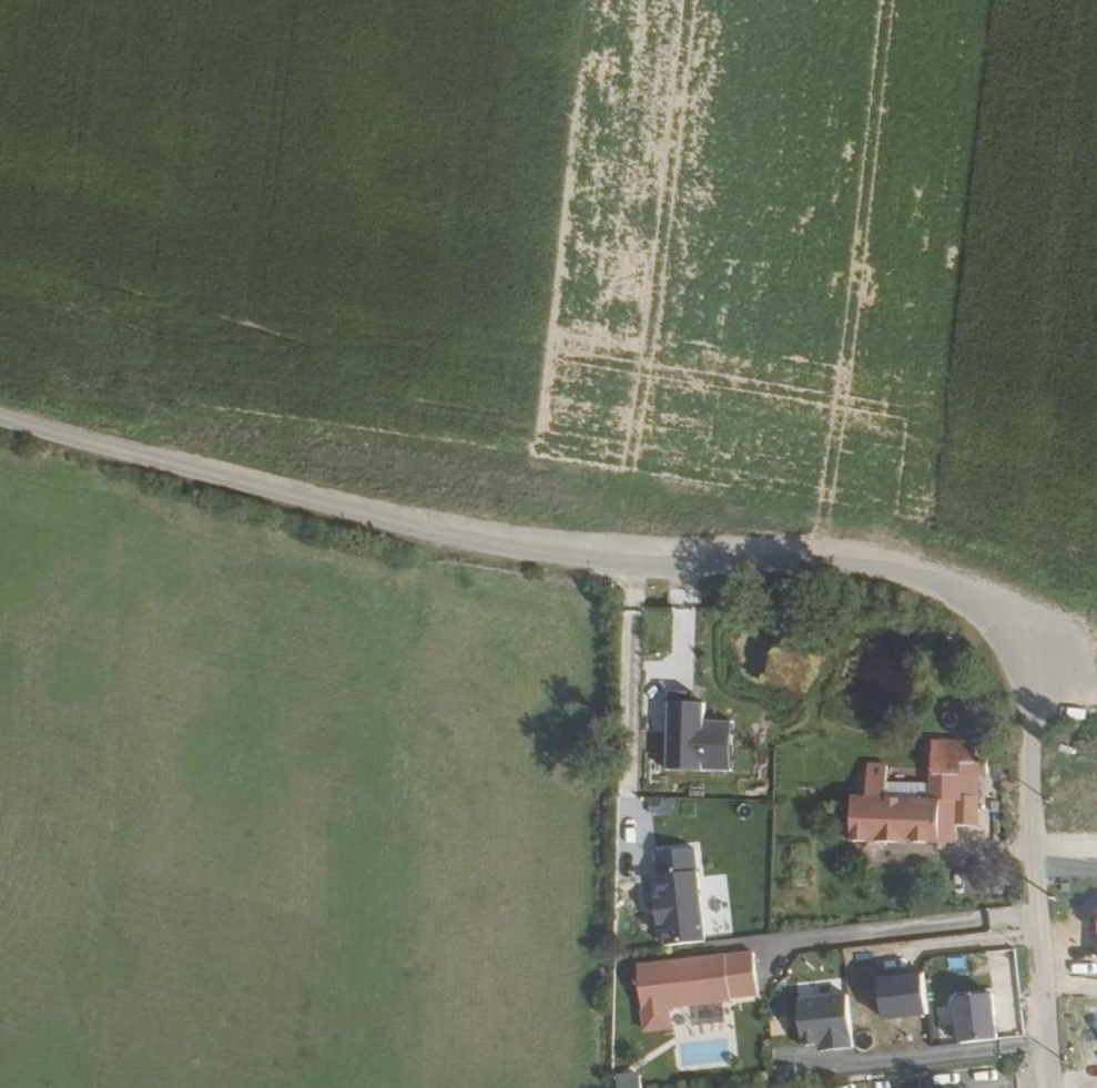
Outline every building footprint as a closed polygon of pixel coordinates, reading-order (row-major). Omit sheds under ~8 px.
[(667,703),(667,692),(651,692),(650,714),(667,714),(667,703)] [(667,703),(667,714),(666,769),(729,771),(730,722),(703,721),(703,704),(667,703)] [(975,746),(975,735),(925,734),(925,777),(910,777),(910,781),(893,781),(893,792),(881,792),(881,783),(876,783),(875,773),(857,773),(857,792),(836,791),(836,802),(842,802),(842,834),(949,836),(950,819),(970,820),(970,769),(980,770),(980,756),(967,756),(968,746),(975,746)] [(1065,821),(1064,809),(1053,809),(1053,821),(1065,821)] [(694,848),(655,853),(660,899),(655,900),(658,924),(663,924),(666,946),(704,942),(694,848)] [(751,954),(636,967),(644,1032),(669,1029),(667,1008),(729,1001),(729,998),(756,995),(751,954)] [(822,1048),(855,1045),(849,993),(799,999),(804,1046),(822,1044),(822,1048)] [(960,1044),(997,1040),(991,995),(955,999),(960,1044)] [(618,1079),(618,1087),(639,1087),(638,1078),(618,1079)]
